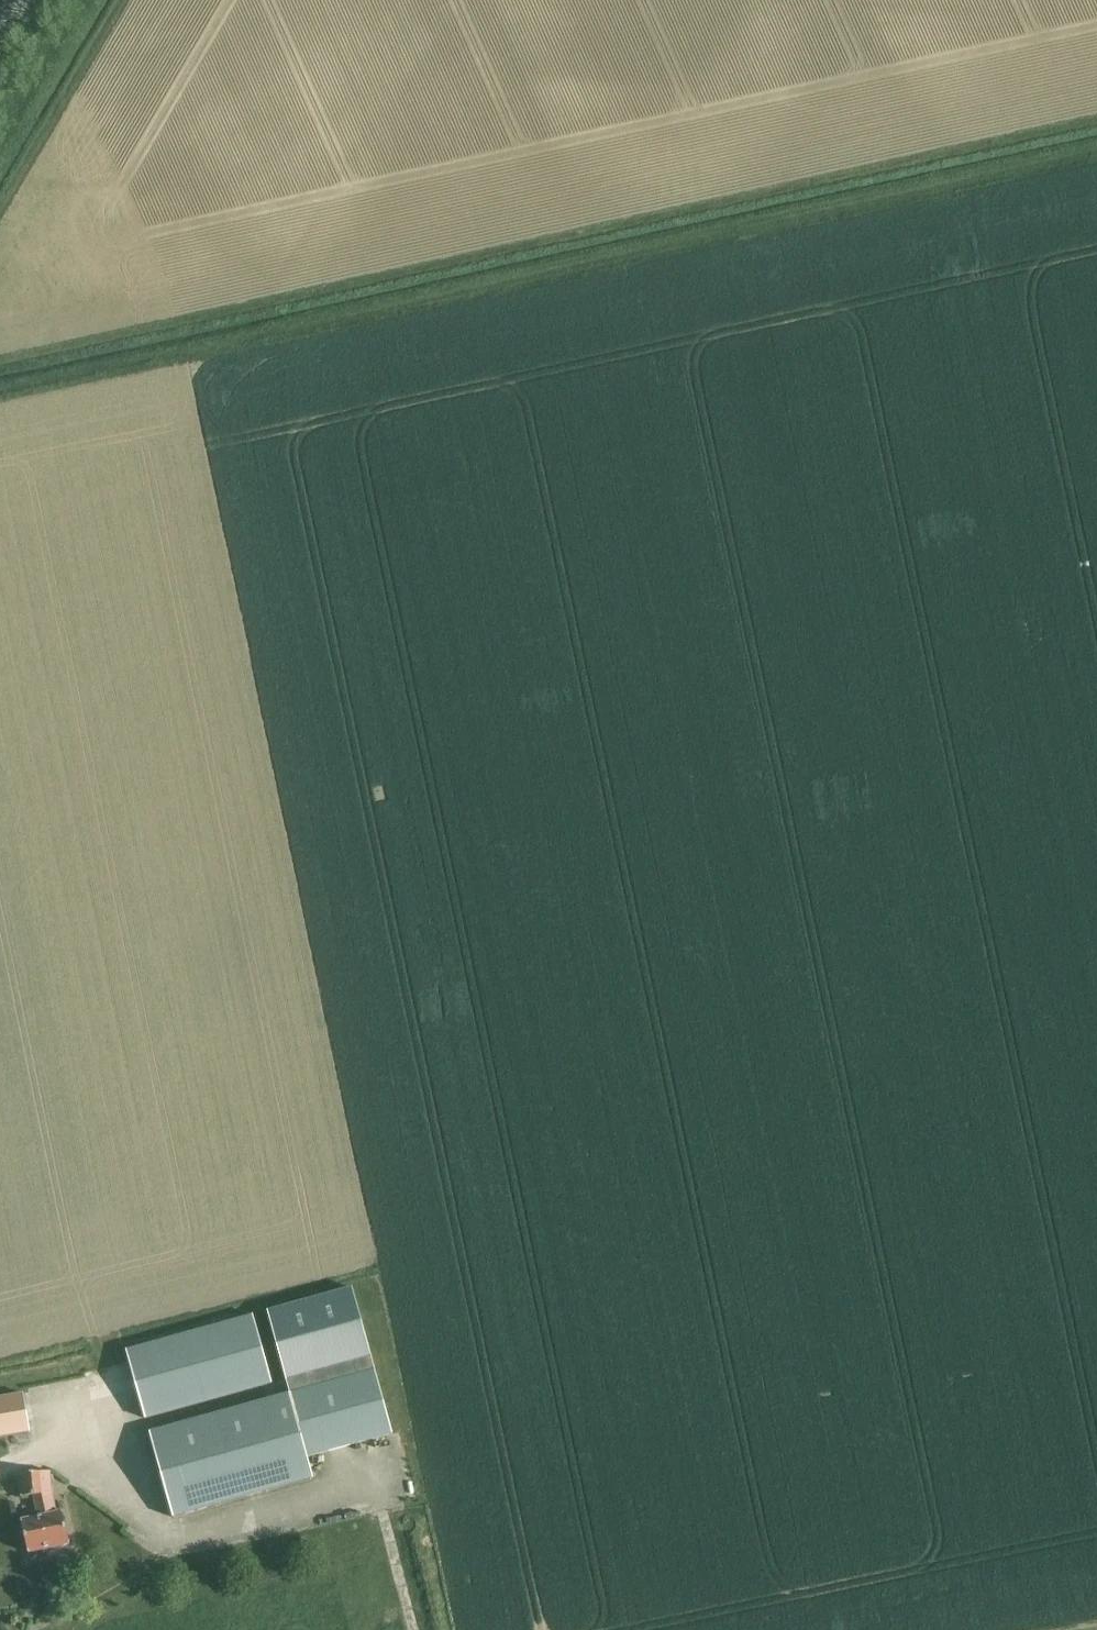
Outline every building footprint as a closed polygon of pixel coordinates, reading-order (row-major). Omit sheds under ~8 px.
[(292,1393),(375,1370),(352,1288),(269,1312),(292,1393)] [(146,1420),(273,1383),(252,1313),(126,1350),(146,1420)] [(375,1370),(292,1393),(310,1457),(393,1434),(375,1370)] [(0,1397),(0,1437),(30,1431),(23,1392),(0,1397)] [(313,1479),(289,1393),(149,1432),(173,1518),(313,1479)] [(28,1553),(50,1548),(70,1543),(63,1514),(57,1516),(51,1488),(50,1473),(20,1475),(21,1497),(34,1496),(39,1518),(21,1521),(28,1553)]
